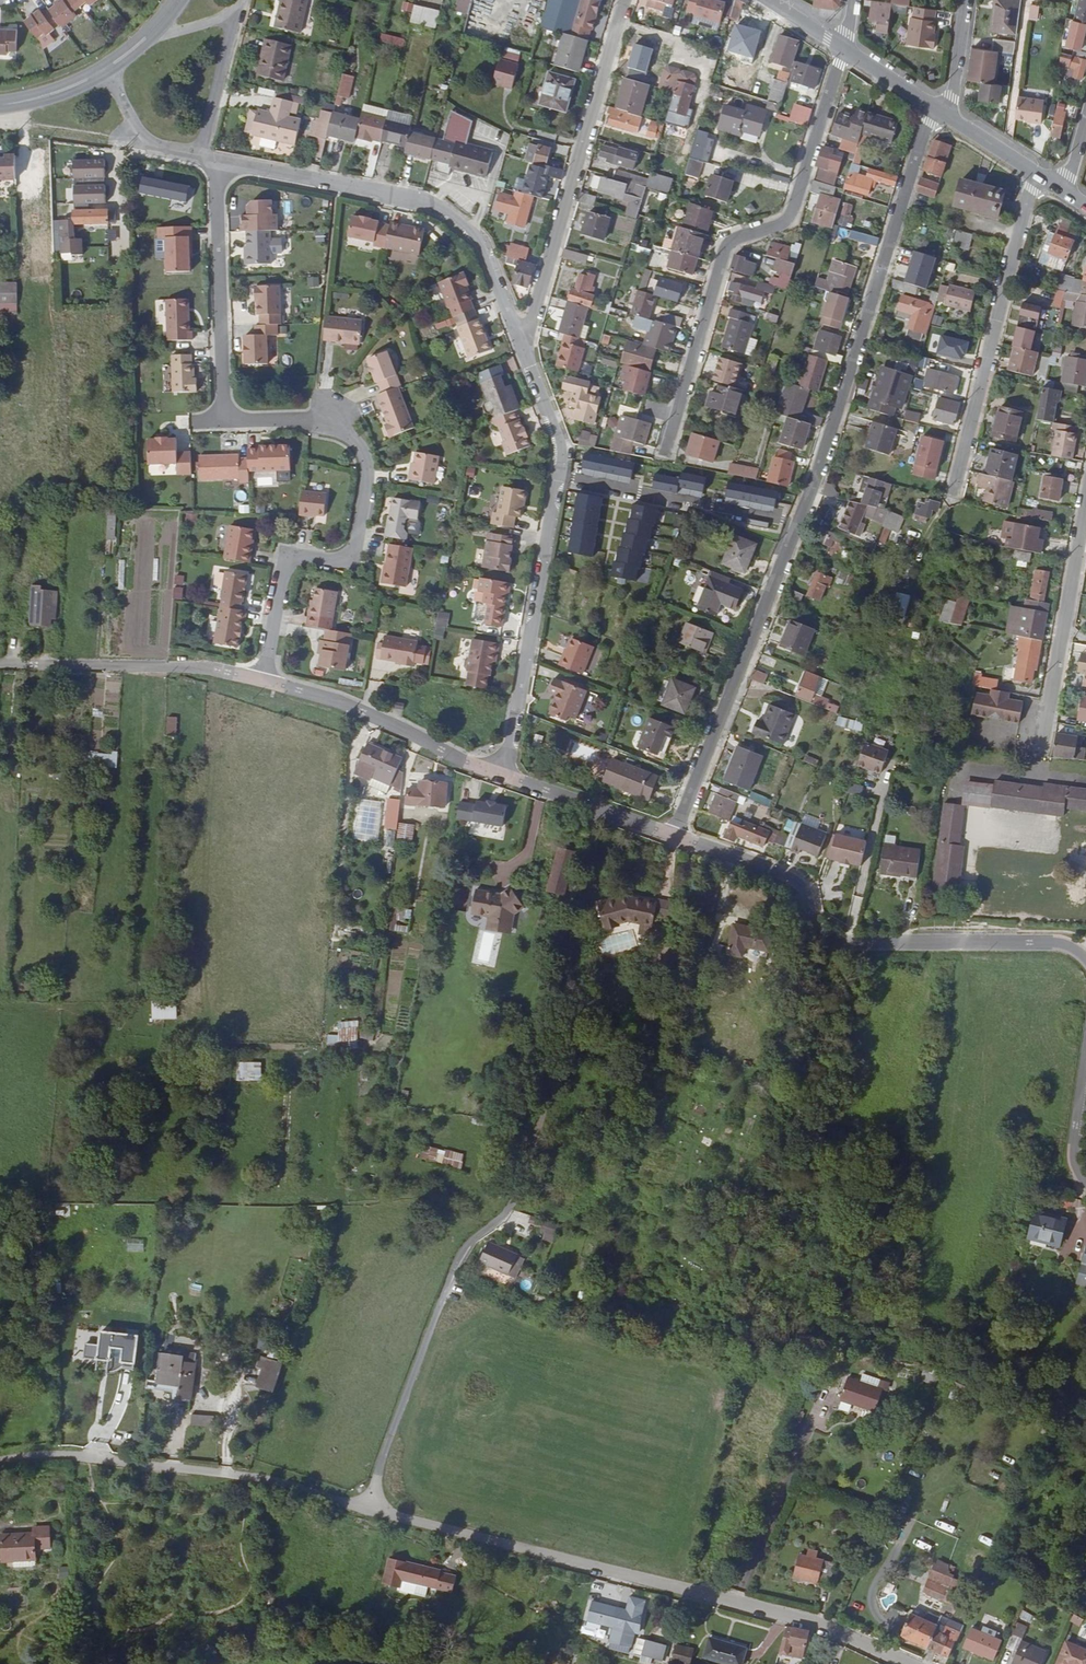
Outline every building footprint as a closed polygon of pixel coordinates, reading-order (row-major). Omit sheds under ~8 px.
[(64,27),(79,16),(76,12),(82,7),(76,0),(58,0),(56,2),(60,7),(53,13),(62,24),(64,27)] [(306,0),(278,0),(278,1),(279,1),(273,26),(298,33),(306,0)] [(539,27),(553,31),(562,0),(547,0),(539,27)] [(553,31),(562,33),(569,35),(573,20),(579,0),(562,0),(553,31)] [(569,35),(585,40),(588,29),(590,29),(598,0),(579,0),(573,20),(569,35)] [(643,8),(659,12),(661,4),(669,6),(670,0),(645,0),(643,8)] [(711,0),(686,0),(683,10),(692,13),(691,15),(717,23),(722,3),(712,0),(711,0)] [(813,8),(833,11),(839,7),(840,0),(814,0),(813,8)] [(1018,35),(1022,1),(1015,0),(995,0),(994,7),(998,8),(995,31),(1018,35)] [(1085,25),(1085,0),(1081,0),(1075,22),(1085,25)] [(401,11),(411,13),(413,4),(403,2),(401,11)] [(877,32),(889,34),(890,30),(893,5),(892,5),(872,2),(870,21),(878,22),(877,32)] [(893,5),(890,30),(896,30),(898,17),(906,17),(908,7),(893,5)] [(1031,5),(1030,19),(1037,20),(1039,6),(1031,5)] [(438,14),(413,7),(409,24),(434,30),(438,14)] [(935,21),(936,11),(911,7),(909,21),(907,21),(903,48),(935,53),(936,42),(933,42),(934,38),(936,22),(935,21)] [(26,21),(38,37),(44,31),(47,35),(62,24),(53,13),(50,9),(43,15),(40,10),(26,21)] [(1074,22),(1068,48),(1074,50),(1081,52),(1085,30),(1085,25),(1074,22)] [(10,55),(10,50),(17,50),(18,31),(1,30),(0,36),(0,55),(10,55)] [(562,33),(553,65),(575,71),(585,40),(569,35),(562,33)] [(403,48),(404,39),(381,34),(379,43),(403,48)] [(787,75),(791,62),(789,62),(795,43),(776,37),(770,56),(787,61),(786,64),(784,63),(781,73),(787,75)] [(264,39),(261,51),(263,52),(262,59),(260,58),(256,75),(280,81),(289,46),(264,39)] [(994,40),(993,52),(1001,53),(1015,56),(1017,43),(994,40)] [(1085,61),(1085,53),(1081,52),(1074,50),(1069,68),(1075,69),(1073,78),(1081,80),(1085,61)] [(989,77),(990,69),(990,63),(994,64),(995,59),(983,57),(982,61),(972,59),(971,70),(978,72),(977,75),(989,77)] [(498,60),(492,82),(511,88),(517,65),(498,60)] [(816,70),(791,62),(787,75),(786,80),(811,88),(816,70)] [(646,65),(641,85),(647,86),(649,87),(654,67),(646,65)] [(662,72),(658,90),(671,94),(680,97),(679,100),(672,123),(681,126),(692,87),(691,87),(693,80),(692,76),(681,73),(677,77),(676,71),(667,69),(662,72)] [(539,95),(566,103),(573,79),(547,72),(542,88),(539,95)] [(786,80),(787,75),(781,73),(779,82),(784,84),(786,80)] [(340,75),(332,105),(338,107),(341,96),(346,98),(351,78),(340,75)] [(641,85),(621,79),(612,108),(627,113),(626,114),(635,117),(637,117),(647,86),(641,85)] [(772,80),(770,85),(765,101),(778,105),(784,84),(779,82),(772,80)] [(1002,86),(983,83),(980,100),(999,104),(1002,86)] [(535,86),(533,93),(539,95),(542,88),(535,86)] [(539,95),(533,93),(530,103),(537,105),(539,95)] [(563,112),(566,103),(539,95),(537,105),(563,112)] [(255,110),(255,112),(249,134),(249,136),(275,143),(275,140),(293,144),(298,121),(285,118),(287,112),(294,113),(296,105),(272,99),(268,114),(255,110)] [(1018,102),(1015,124),(1025,126),(1024,128),(1041,130),(1044,106),(1018,102)] [(1049,136),(1050,136),(1060,138),(1062,130),(1064,123),(1067,116),(1076,118),(1078,108),(1058,103),(1049,136)] [(363,105),(361,113),(369,115),(385,119),(387,110),(363,105)] [(722,107),(715,131),(736,137),(737,131),(757,137),(764,113),(744,107),(743,113),(722,107)] [(804,127),(810,109),(802,107),(796,124),(804,127)] [(626,114),(605,108),(604,114),(609,115),(606,125),(614,127),(613,129),(617,130),(618,128),(631,132),(635,117),(626,114)] [(667,108),(665,116),(671,118),(673,110),(667,108)] [(249,134),(255,112),(249,110),(243,132),(249,134)] [(429,159),(429,160),(436,161),(433,173),(446,176),(449,168),(484,177),(491,152),(464,145),(470,120),(449,110),(441,142),(434,140),(429,159)] [(865,114),(865,113),(854,110),(851,119),(836,114),(832,128),(839,131),(837,137),(840,138),(856,143),(859,134),(865,114)] [(323,142),(325,136),(330,114),(319,111),(316,125),(313,139),(323,142)] [(372,140),(379,141),(380,139),(385,121),(385,119),(369,115),(361,113),(359,121),(355,139),(367,142),(368,139),(372,140)] [(325,136),(354,143),(355,139),(359,121),(330,114),(325,136)] [(895,124),(865,114),(859,134),(889,143),(895,124)] [(380,139),(405,145),(408,132),(410,127),(385,121),(380,139)] [(657,123),(650,121),(649,127),(647,126),(645,130),(643,136),(652,138),(653,136),(656,137),(658,133),(654,131),(657,123)] [(306,137),(313,139),(316,125),(309,124),(306,137)] [(832,128),(830,132),(829,135),(837,137),(839,131),(832,128)] [(403,152),(429,159),(434,140),(434,139),(408,132),(405,145),(403,152)] [(706,151),(710,138),(695,134),(692,147),(706,151)] [(854,149),(856,143),(840,138),(837,149),(853,153),(854,149)] [(309,156),(319,159),(323,142),(313,139),(309,156)] [(948,146),(932,140),(922,171),(936,176),(934,181),(935,181),(934,184),(920,179),(915,195),(917,196),(918,194),(932,198),(948,146)] [(537,145),(532,162),(543,165),(547,151),(539,149),(539,146),(537,145)] [(631,170),(636,155),(616,149),(616,151),(600,147),(597,157),(613,161),(612,164),(631,170)] [(831,151),(821,148),(815,167),(819,168),(815,180),(832,185),(839,162),(829,159),(831,151)] [(860,150),(854,149),(853,153),(849,165),(855,167),(860,150)] [(639,152),(639,166),(646,167),(647,152),(639,152)] [(14,178),(14,170),(14,156),(3,156),(3,159),(0,159),(0,179),(14,178)] [(16,156),(16,170),(24,170),(24,156),(16,156)] [(700,161),(686,156),(682,172),(695,176),(700,161)] [(893,189),(896,180),(861,168),(858,175),(854,174),(857,167),(855,167),(849,165),(843,188),(868,195),(872,182),(893,189)] [(107,182),(107,167),(76,168),(76,183),(90,183),(90,190),(76,190),(76,211),(90,211),(90,208),(107,208),(107,190),(105,190),(105,182),(107,182)] [(609,170),(607,177),(624,182),(632,184),(644,188),(646,181),(609,170)] [(526,179),(533,181),(534,179),(517,174),(515,174),(512,175),(510,176),(509,177),(508,178),(508,179),(511,180),(524,185),(526,179)] [(666,193),(670,180),(650,174),(646,187),(666,193)] [(137,193),(187,201),(189,183),(138,175),(137,180),(139,180),(137,193)] [(539,198),(552,201),(558,180),(546,176),(539,198)] [(728,204),(735,182),(714,176),(707,197),(728,204)] [(530,195),(537,197),(541,183),(533,181),(526,179),(524,185),(511,180),(509,189),(515,191),(530,195)] [(628,201),(624,216),(635,219),(637,214),(644,188),(632,184),(628,197),(620,195),(623,186),(598,179),(595,188),(616,194),(614,197),(628,201)] [(811,181),(806,194),(818,197),(810,223),(830,229),(831,225),(839,201),(831,198),(834,188),(811,181)] [(624,182),(623,186),(620,195),(628,197),(632,184),(624,182)] [(495,184),(493,192),(498,194),(501,186),(495,184)] [(952,210),(961,212),(967,190),(958,188),(952,210)] [(987,218),(993,197),(967,190),(961,212),(987,218)] [(521,227),(530,195),(515,191),(506,223),(521,227)] [(577,195),(575,201),(589,205),(591,199),(577,195)] [(1002,199),(993,197),(987,218),(996,221),(1002,199)] [(241,216),(241,232),(270,231),(277,230),(276,215),(271,215),(271,201),(252,202),(247,207),(247,215),(244,216),(241,216)] [(838,224),(849,227),(855,204),(843,201),(838,224)] [(710,210),(688,202),(680,227),(703,234),(710,210)] [(107,223),(107,211),(90,211),(76,211),(74,211),(74,218),(74,224),(107,223)] [(121,226),(120,211),(107,211),(107,223),(107,226),(121,226)] [(601,240),(607,218),(587,212),(581,234),(601,240)] [(373,247),(383,249),(388,229),(377,227),(377,223),(368,221),(369,220),(359,218),(359,219),(350,217),(346,237),(373,243),(373,247)] [(74,218),(52,218),(53,250),(60,250),(60,251),(71,250),(71,255),(83,254),(82,239),(75,239),(74,224),(74,218)] [(421,230),(389,224),(388,229),(383,249),(416,256),(421,230)] [(663,239),(660,246),(663,247),(670,250),(677,226),(674,225),(670,239),(665,237),(663,239)] [(829,232),(833,234),(836,235),(839,227),(831,225),(830,229),(829,232)] [(680,227),(677,226),(670,250),(696,257),(703,234),(680,227)] [(845,238),(847,228),(839,226),(837,236),(845,238)] [(192,227),(158,228),(159,238),(166,238),(167,272),(191,272),(190,258),(190,237),(192,237),(192,227)] [(1047,255),(1064,261),(1074,235),(1057,228),(1054,238),(1047,255)] [(270,231),(247,232),(247,254),(245,254),(245,265),(271,264),(270,231)] [(955,233),(951,247),(967,252),(971,237),(955,233)] [(875,247),(878,239),(861,234),(858,242),(875,247)] [(1049,235),(1042,253),(1047,255),(1054,238),(1049,235)] [(510,243),(506,257),(523,262),(527,248),(510,243)] [(776,260),(783,262),(786,249),(767,243),(763,256),(776,260)] [(788,259),(795,261),(800,246),(792,243),(788,259)] [(636,246),(635,252),(647,255),(649,250),(636,246)] [(696,257),(670,250),(663,247),(662,252),(667,253),(669,254),(668,258),(665,267),(690,274),(696,257)] [(585,255),(562,248),(559,256),(583,263),(585,255)] [(647,264),(655,267),(660,254),(652,251),(647,264)] [(506,257),(496,253),(499,260),(517,266),(512,283),(525,287),(531,265),(523,262),(506,257)] [(1047,255),(1042,253),(1038,265),(1060,273),(1064,261),(1047,255)] [(743,258),(732,254),(728,269),(750,275),(754,263),(743,260),(743,258)] [(900,255),(893,280),(904,284),(905,281),(910,282),(917,260),(900,255)] [(785,290),(792,265),(783,262),(776,260),(773,269),(780,271),(778,279),(770,277),(768,284),(785,290)] [(827,283),(815,279),(812,287),(829,293),(830,291),(847,297),(856,268),(833,261),(827,283)] [(320,263),(306,264),(306,271),(320,271),(320,263)] [(645,269),(639,286),(643,287),(648,269),(645,269)] [(567,298),(587,305),(590,294),(588,293),(589,291),(588,290),(592,277),(578,272),(577,275),(574,274),(567,298)] [(449,308),(471,300),(463,278),(466,277),(464,273),(440,282),(449,308)] [(307,287),(319,287),(319,277),(307,277),(307,287)] [(654,295),(676,300),(681,285),(659,278),(653,294),(654,295)] [(904,284),(893,280),(890,289),(912,296),(915,288),(904,284)] [(0,283),(0,302),(17,302),(17,282),(0,283)] [(756,282),(754,289),(762,291),(770,294),(772,287),(756,282)] [(1082,283),(1073,282),(1070,291),(1081,293),(1082,283)] [(754,289),(735,283),(733,292),(731,298),(741,302),(743,297),(752,300),(759,302),(762,291),(754,289)] [(937,295),(939,289),(939,288),(932,285),(930,290),(925,288),(925,291),(931,293),(937,295)] [(280,286),(255,287),(256,298),(258,297),(258,302),(258,315),(261,315),(261,325),(278,325),(281,324),(280,286)] [(937,295),(972,304),(975,294),(948,287),(947,291),(939,289),(937,295)] [(625,312),(635,315),(644,318),(647,319),(654,295),(653,294),(642,291),(638,290),(631,288),(629,297),(625,295),(624,295),(622,303),(627,304),(625,312)] [(1064,294),(1046,290),(1042,306),(1060,311),(1062,300),(1064,294)] [(820,325),(838,330),(847,300),(825,293),(823,300),(826,305),(829,312),(827,319),(822,317),(820,325)] [(927,306),(933,308),(935,302),(937,295),(931,293),(927,306)] [(1069,295),(1064,294),(1062,300),(1075,303),(1071,327),(1085,329),(1085,297),(1069,295)] [(970,313),(972,304),(937,295),(935,302),(943,304),(943,306),(970,313)] [(929,318),(930,319),(933,308),(927,306),(900,298),(896,312),(897,313),(911,317),(910,322),(907,331),(909,331),(907,336),(918,340),(919,335),(924,336),(929,318)] [(186,299),(166,300),(167,341),(192,340),(192,331),(189,331),(189,312),(186,312),(186,299)] [(557,331),(563,333),(577,337),(580,326),(586,306),(567,301),(557,331)] [(1022,302),(1020,316),(1039,319),(1041,304),(1022,302)] [(609,307),(607,313),(607,314),(623,319),(625,312),(624,312),(609,307)] [(744,322),(746,314),(725,307),(722,315),(725,316),(716,345),(740,353),(748,355),(751,347),(743,344),(745,337),(749,324),(744,322)] [(767,312),(765,319),(777,323),(779,315),(767,312)] [(895,318),(910,322),(911,317),(897,313),(895,318)] [(657,314),(654,321),(656,322),(660,323),(661,323),(663,316),(657,314)] [(644,318),(635,315),(632,325),(665,335),(668,327),(660,324),(660,323),(656,322),(655,325),(643,322),(644,318)] [(661,323),(678,328),(680,320),(663,315),(663,316),(661,323)] [(434,324),(436,330),(453,324),(451,318),(434,324)] [(324,319),(322,342),(358,346),(361,324),(324,319)] [(490,350),(480,319),(459,326),(470,357),(490,350)] [(261,325),(256,325),(256,335),(245,335),(246,365),(268,364),(267,335),(278,335),(278,325),(261,325)] [(577,337),(578,337),(582,339),(586,328),(580,326),(577,337)] [(674,329),(668,327),(665,335),(671,337),(674,329)] [(839,365),(841,358),(835,356),(840,339),(818,332),(812,350),(814,350),(812,357),(826,361),(839,365)] [(563,333),(554,365),(575,371),(582,347),(576,345),(578,337),(577,337),(563,333)] [(937,352),(963,359),(968,341),(942,335),(937,352)] [(753,340),(745,337),(743,344),(751,347),(753,340)] [(1045,342),(1029,339),(1027,346),(1044,350),(1045,342)] [(626,341),(624,349),(634,352),(633,356),(622,353),(620,361),(648,370),(650,362),(643,360),(644,356),(651,358),(654,349),(626,341)] [(666,351),(681,355),(683,348),(669,344),(666,351)] [(814,350),(812,350),(795,345),(793,351),(803,354),(812,357),(814,350)] [(1035,353),(1012,347),(1007,372),(1029,377),(1035,353)] [(371,385),(375,396),(396,388),(398,387),(385,352),(359,362),(368,386),(371,385)] [(1076,394),(1077,385),(1084,386),(1085,376),(1085,361),(1077,360),(1078,354),(1072,353),(1071,358),(1065,357),(1059,391),(1060,391),(1076,394)] [(1047,364),(1059,366),(1061,356),(1049,354),(1047,364)] [(191,355),(172,355),(173,392),(197,391),(196,379),(194,379),(194,364),(192,364),(191,355)] [(807,355),(798,387),(806,390),(816,393),(826,361),(812,357),(807,355)] [(605,358),(603,364),(617,366),(618,361),(605,358)] [(739,364),(718,358),(711,381),(732,388),(739,364)] [(651,372),(623,364),(618,378),(624,380),(621,390),(642,396),(644,396),(651,372)] [(516,410),(520,409),(515,396),(512,397),(508,386),(504,387),(499,376),(503,375),(500,365),(478,374),(481,383),(488,401),(492,400),(495,402),(498,407),(497,412),(492,414),(494,419),(516,410)] [(956,375),(934,370),(930,369),(926,368),(922,386),(951,394),(956,375)] [(873,392),(868,410),(889,417),(892,407),(898,409),(908,378),(880,370),(876,384),(873,392)] [(587,382),(562,375),(559,388),(570,391),(566,406),(573,408),(570,419),(590,424),(597,398),(584,394),(587,382)] [(783,383),(774,414),(788,418),(809,425),(819,429),(822,420),(808,415),(806,420),(797,417),(806,390),(798,387),(783,383)] [(910,388),(919,391),(920,385),(912,383),(910,388)] [(721,414),(732,418),(741,392),(728,388),(727,390),(717,387),(714,395),(707,393),(704,406),(721,411),(721,414)] [(1059,391),(1043,387),(1043,388),(1035,420),(1052,423),(1055,402),(1058,401),(1060,391),(1059,391)] [(411,429),(396,388),(375,396),(368,399),(371,404),(379,427),(376,428),(381,440),(411,429)] [(937,421),(946,424),(952,425),(957,404),(937,399),(935,405),(930,404),(928,411),(930,412),(929,416),(932,417),(931,420),(937,421)] [(492,400),(488,401),(485,402),(484,407),(486,412),(492,414),(497,412),(498,407),(495,402),(492,400)] [(1020,413),(998,407),(991,434),(1013,440),(1020,413)] [(494,419),(493,419),(496,426),(500,429),(504,440),(502,443),(507,455),(530,446),(526,438),(528,437),(524,428),(522,428),(516,410),(494,419)] [(901,420),(915,424),(917,418),(903,414),(901,420)] [(627,417),(621,415),(614,437),(621,439),(627,417)] [(608,426),(617,426),(616,417),(607,418),(608,426)] [(642,445),(649,424),(627,417),(621,439),(614,437),(611,447),(629,453),(633,442),(642,445)] [(809,425),(788,418),(781,443),(802,450),(809,425)] [(870,422),(863,444),(866,445),(872,423),(870,422)] [(872,423),(866,445),(889,452),(895,430),(872,423)] [(1076,432),(1077,428),(1055,424),(1052,423),(1051,428),(1055,428),(1076,432)] [(587,428),(584,435),(593,438),(595,431),(587,428)] [(1049,456),(1070,460),(1076,432),(1055,428),(1049,456)] [(892,453),(898,431),(895,430),(889,452),(892,453)] [(892,453),(894,453),(900,432),(898,431),(892,453)] [(920,436),(914,458),(935,463),(941,442),(920,436)] [(711,462),(717,444),(691,437),(686,454),(711,462)] [(156,440),(148,440),(149,465),(178,463),(178,474),(192,474),(191,452),(177,453),(177,439),(169,439),(169,438),(156,438),(156,440)] [(414,442),(412,454),(411,460),(408,459),(407,469),(431,473),(436,446),(414,442)] [(260,449),(248,449),(249,471),(290,470),(290,445),(275,446),(276,448),(270,448),(269,446),(260,446),(260,449)] [(866,445),(865,449),(888,457),(889,452),(866,445)] [(773,459),(767,484),(787,488),(793,464),(789,463),(792,455),(778,450),(776,460),(773,459)] [(983,475),(1009,481),(1015,456),(989,450),(983,475)] [(632,462),(582,452),(580,467),(629,477),(632,462)] [(239,455),(200,456),(200,480),(240,478),(239,455)] [(914,458),(912,465),(933,471),(935,463),(914,458)] [(726,473),(754,480),(757,470),(728,464),(726,473)] [(629,477),(580,467),(579,473),(628,484),(629,477)] [(677,478),(653,473),(650,488),(675,494),(676,487),(701,493),(703,478),(678,472),(677,478)] [(983,475),(979,474),(977,485),(990,488),(986,503),(1005,508),(1011,482),(1009,481),(983,475)] [(867,478),(860,476),(855,492),(862,494),(867,478)] [(883,497),(887,484),(867,478),(862,494),(861,500),(859,505),(873,508),(877,495),(883,497)] [(1062,481),(1059,481),(1043,478),(1040,497),(1058,501),(1062,481)] [(775,493),(725,482),(723,497),(772,508),(775,493)] [(983,502),(986,503),(990,488),(977,485),(976,487),(985,489),(983,502)] [(492,524),(513,527),(515,517),(520,518),(523,501),(525,501),(527,491),(503,487),(498,513),(494,513),(492,524)] [(701,493),(676,487),(675,494),(700,499),(701,493)] [(422,493),(394,488),(391,506),(389,506),(385,528),(407,532),(409,522),(406,520),(407,512),(412,508),(419,509),(422,493)] [(565,494),(564,500),(570,501),(570,505),(571,505),(595,510),(598,495),(573,489),(572,495),(565,494)] [(836,491),(824,489),(821,497),(835,500),(836,491)] [(236,500),(243,502),(246,492),(238,490),(236,500)] [(302,492),(300,515),(299,516),(311,516),(311,514),(318,515),(327,515),(328,494),(302,492)] [(772,508),(723,497),(722,504),(771,514),(772,508)] [(930,510),(931,502),(923,500),(922,503),(915,502),(911,519),(924,522),(926,516),(928,517),(930,510)] [(638,503),(635,518),(656,523),(660,524),(660,521),(667,523),(669,513),(662,512),(663,509),(638,503)] [(887,512),(876,508),(873,508),(859,505),(848,503),(847,503),(839,528),(857,535),(864,518),(859,516),(861,510),(874,514),(885,517),(887,512)] [(248,504),(239,504),(239,513),(248,512),(248,504)] [(563,509),(562,516),(568,517),(567,520),(569,520),(593,525),(596,510),(595,510),(571,505),(570,510),(563,509)] [(1016,516),(1050,522),(1052,513),(1033,509),(1032,513),(1017,510),(1016,516)] [(107,539),(115,539),(114,515),(106,515),(107,539)] [(196,523),(196,515),(186,515),(185,523),(196,523)] [(631,518),(628,533),(649,538),(653,538),(653,535),(660,537),(662,528),(655,526),(656,523),(635,518),(631,518)] [(561,525),(560,531),(566,532),(565,536),(566,536),(590,541),(594,526),(593,525),(569,520),(567,526),(561,525)] [(1006,539),(1005,548),(1040,554),(1042,540),(1040,540),(1037,539),(1039,528),(1014,524),(1011,540),(1006,539)] [(229,527),(224,559),(250,563),(253,548),(250,547),(251,540),(253,531),(229,527)] [(880,535),(885,537),(888,530),(883,528),(880,535)] [(511,544),(514,545),(516,535),(488,531),(481,566),(510,571),(512,558),(509,557),(510,551),(511,544)] [(624,532),(621,547),(642,552),(646,553),(646,550),(653,551),(655,542),(648,541),(649,538),(628,533),(624,532)] [(559,540),(557,547),(564,548),(563,551),(588,556),(591,541),(590,541),(566,536),(565,542),(559,540)] [(742,573),(754,546),(732,537),(721,564),(742,573)] [(841,557),(844,548),(839,545),(840,544),(833,541),(829,553),(841,557)] [(411,548),(388,544),(385,564),(384,571),(382,571),(380,583),(404,587),(411,548)] [(870,554),(873,547),(866,545),(864,552),(870,554)] [(617,546),(614,562),(635,566),(639,567),(639,564),(646,566),(648,556),(641,555),(642,552),(621,547),(617,546)] [(1028,561),(1029,555),(1007,550),(1005,556),(1028,561)] [(674,559),(671,566),(678,569),(681,562),(674,559)] [(610,561),(607,576),(632,581),(632,579),(639,580),(641,571),(634,569),(635,566),(614,562),(610,561)] [(850,570),(842,568),(837,583),(843,585),(850,570)] [(1046,572),(1034,570),(1028,601),(1027,609),(1044,613),(1045,613),(1047,604),(1041,603),(1046,572)] [(222,598),(221,607),(240,611),(241,602),(243,602),(247,575),(225,572),(220,598),(222,598)] [(728,579),(710,572),(696,607),(716,615),(721,603),(733,608),(740,592),(726,586),(728,579)] [(823,586),(826,577),(817,574),(809,598),(820,602),(826,587),(823,586)] [(174,575),(174,585),(184,585),(183,575),(174,575)] [(508,582),(480,577),(477,591),(485,592),(483,603),(487,604),(484,623),(501,626),(506,594),(508,582)] [(831,579),(826,577),(823,586),(826,587),(828,588),(831,579)] [(182,599),(183,586),(174,585),(173,598),(182,599)] [(315,588),(313,600),(312,608),(308,607),(307,616),(305,626),(326,629),(330,630),(331,620),(336,592),(315,588)] [(904,617),(910,595),(897,592),(891,614),(904,617)] [(54,609),(55,599),(39,597),(39,594),(36,593),(31,593),(28,630),(48,631),(49,619),(53,619),(54,609)] [(799,603),(801,596),(791,593),(788,599),(799,603)] [(828,609),(832,598),(825,596),(820,607),(828,609)] [(967,599),(956,597),(954,604),(947,624),(959,626),(967,599)] [(947,624),(954,604),(945,601),(939,622),(947,625),(947,624)] [(1015,607),(1008,606),(1004,635),(1010,636),(1015,607)] [(240,611),(221,607),(215,644),(238,648),(240,638),(242,639),(244,629),(241,628),(242,620),(245,621),(247,612),(240,611)] [(1019,638),(1039,641),(1044,613),(1027,609),(1021,608),(1015,607),(1010,636),(1019,638)] [(438,611),(435,634),(446,635),(449,612),(438,611)] [(709,641),(712,634),(686,623),(678,644),(700,653),(706,640),(709,641)] [(809,631),(787,623),(779,647),(801,656),(809,631)] [(947,625),(945,633),(948,633),(949,630),(959,632),(960,626),(959,626),(947,624),(947,625)] [(330,630),(326,629),(324,642),(319,641),(318,650),(323,651),(322,655),(320,667),(345,671),(352,634),(330,630)] [(400,662),(400,666),(413,668),(414,662),(423,664),(426,648),(417,646),(417,642),(384,637),(383,645),(378,644),(376,655),(378,655),(377,658),(381,659),(395,661),(400,662)] [(573,638),(568,649),(564,657),(561,656),(558,665),(581,674),(593,645),(573,638)] [(1034,670),(1039,641),(1019,638),(1017,645),(1019,646),(1015,666),(1013,666),(1010,680),(1028,684),(1031,670),(1034,670)] [(494,652),(498,653),(500,644),(472,639),(469,658),(467,658),(465,659),(463,665),(465,668),(468,669),(467,671),(469,671),(467,683),(487,687),(489,674),(490,674),(492,661),(494,652)] [(703,654),(709,641),(706,640),(700,653),(703,654)] [(28,641),(26,660),(35,661),(36,642),(28,641)] [(1082,655),(1080,662),(1078,662),(1076,673),(1084,675),(1082,688),(1085,689),(1085,656),(1082,655)] [(804,672),(795,695),(809,701),(819,678),(804,672)] [(751,673),(747,682),(762,687),(765,679),(751,673)] [(973,674),(970,686),(989,689),(991,678),(973,674)] [(574,720),(585,692),(562,682),(562,683),(552,679),(547,692),(557,696),(549,716),(565,722),(566,717),(574,720)] [(692,689),(670,680),(660,704),(682,714),(692,689)] [(1006,700),(1007,693),(990,690),(989,697),(974,693),(969,715),(985,718),(986,711),(1003,715),(1002,722),(1016,724),(1021,703),(1006,700)] [(811,705),(824,710),(827,701),(814,696),(811,705)] [(1079,697),(1076,717),(1085,718),(1085,698),(1079,697)] [(782,747),(793,716),(768,707),(760,725),(756,723),(751,736),(782,747)] [(985,718),(1002,722),(1003,715),(986,711),(985,718)] [(860,731),(863,722),(838,715),(835,724),(860,731)] [(166,716),(166,736),(176,736),(177,716),(166,716)] [(1076,717),(1075,723),(1085,725),(1085,718),(1076,717)] [(668,738),(672,729),(648,720),(637,747),(647,752),(645,757),(661,763),(671,739),(668,738)] [(1078,739),(1054,736),(1051,754),(1080,759),(1083,747),(1077,746),(1078,739)] [(400,759),(372,746),(366,744),(352,773),(368,781),(370,777),(389,786),(395,770),(400,759)] [(891,754),(864,744),(855,767),(883,777),(891,754)] [(592,761),(596,752),(582,746),(578,756),(592,761)] [(747,793),(761,758),(736,749),(722,783),(747,793)] [(116,767),(117,753),(87,752),(87,766),(116,767)] [(815,767),(817,761),(804,756),(802,762),(815,767)] [(646,801),(655,779),(623,766),(611,762),(602,782),(614,786),(614,788),(646,801)] [(402,773),(395,770),(389,786),(400,791),(402,773)] [(389,786),(370,777),(368,781),(366,786),(367,786),(366,787),(369,789),(370,788),(380,792),(379,794),(383,796),(384,794),(389,786)] [(406,788),(405,804),(444,806),(445,784),(419,781),(418,789),(406,788)] [(849,793),(861,794),(862,785),(850,783),(849,793)] [(961,803),(984,806),(987,786),(964,783),(961,803)] [(1038,814),(1041,790),(993,783),(989,807),(1038,814)] [(1049,796),(1050,786),(1042,785),(1041,790),(1038,814),(1061,818),(1062,809),(1063,799),(1049,796)] [(1050,786),(1049,796),(1063,799),(1062,809),(1085,812),(1085,792),(1050,786)] [(715,798),(708,816),(727,823),(742,829),(744,823),(745,822),(729,817),(734,805),(735,805),(738,798),(719,791),(717,798),(715,798)] [(769,805),(771,798),(751,792),(749,800),(769,805)] [(357,800),(346,838),(372,844),(381,804),(357,800)] [(457,803),(454,819),(500,828),(504,808),(493,806),(494,804),(485,802),(485,804),(474,802),(473,806),(457,803)] [(953,861),(961,806),(942,804),(928,903),(952,907),(958,862),(953,861)] [(397,815),(398,807),(388,806),(387,814),(397,815)] [(396,828),(397,816),(397,815),(387,814),(385,827),(396,828)] [(816,828),(818,819),(804,815),(802,824),(816,828)] [(397,840),(412,842),(415,825),(399,823),(397,840)] [(734,836),(738,838),(742,829),(727,823),(721,840),(731,843),(734,836)] [(742,829),(738,838),(762,846),(767,832),(744,823),(742,829)] [(786,839),(782,849),(789,852),(799,825),(793,823),(786,839)] [(799,825),(789,852),(797,855),(799,850),(815,856),(823,833),(799,825)] [(384,838),(395,839),(396,828),(385,827),(384,838)] [(848,867),(859,869),(865,845),(834,838),(828,862),(839,864),(839,866),(848,868),(848,867)] [(884,838),(883,846),(904,849),(905,841),(884,838)] [(385,856),(393,857),(395,842),(386,841),(385,856)] [(575,847),(558,842),(547,886),(563,891),(575,847)] [(904,849),(883,846),(878,873),(915,878),(918,851),(904,849)] [(487,924),(486,929),(509,933),(512,920),(522,914),(509,894),(496,902),(474,898),(468,921),(487,924)] [(859,908),(861,897),(853,895),(851,907),(859,908)] [(644,925),(653,927),(658,904),(628,898),(616,899),(616,897),(599,897),(600,923),(628,922),(644,925)] [(771,933),(733,923),(726,951),(741,955),(743,945),(766,951),(771,933)] [(486,929),(485,937),(494,938),(507,941),(509,933),(486,929)] [(494,938),(485,937),(477,935),(469,970),(487,973),(494,938)] [(657,962),(666,964),(670,947),(661,945),(657,962)] [(151,1018),(176,1019),(176,1006),(152,1005),(151,1018)] [(355,1038),(355,1025),(336,1025),(336,1038),(355,1038)] [(261,1080),(261,1062),(237,1061),(237,1080),(261,1080)] [(587,1085),(570,1082),(568,1089),(586,1093),(587,1085)] [(424,1145),(420,1159),(460,1168),(464,1153),(424,1145)] [(53,1209),(52,1216),(63,1217),(64,1210),(53,1209)] [(536,1233),(535,1237),(553,1242),(558,1224),(512,1211),(508,1226),(536,1233)] [(1035,1215),(1029,1241),(1060,1248),(1066,1223),(1035,1215)] [(143,1250),(143,1238),(127,1238),(126,1249),(143,1250)] [(507,1276),(516,1255),(487,1244),(478,1264),(507,1276)] [(1077,1283),(1085,1285),(1085,1247),(1077,1283)] [(75,1343),(94,1345),(96,1332),(76,1330),(75,1343)] [(259,1356),(250,1387),(272,1393),(281,1363),(259,1356)] [(117,1392),(131,1394),(134,1367),(96,1362),(94,1376),(81,1375),(79,1388),(104,1391),(103,1393),(117,1395),(117,1392)] [(920,1380),(935,1384),(938,1372),(923,1368),(920,1380)] [(194,1376),(158,1371),(156,1383),(172,1385),(171,1391),(180,1392),(180,1397),(191,1399),(194,1376)] [(880,1383),(860,1376),(858,1383),(877,1390),(880,1383)] [(858,1383),(845,1378),(832,1411),(867,1424),(880,1391),(877,1390),(858,1383)] [(172,1385),(156,1383),(155,1389),(171,1391),(172,1385)] [(117,1395),(103,1393),(103,1402),(104,1402),(105,1402),(106,1402),(108,1402),(109,1401),(110,1401),(111,1400),(112,1400),(113,1399),(114,1399),(115,1398),(117,1397),(131,1398),(131,1394),(117,1392),(117,1395)] [(191,1414),(191,1425),(206,1426),(206,1415),(191,1414)] [(1,1559),(34,1557),(33,1549),(49,1548),(47,1527),(32,1527),(32,1537),(0,1538),(1,1559)] [(833,1564),(798,1555),(792,1578),(828,1586),(833,1564)] [(383,1585),(400,1589),(403,1582),(429,1588),(453,1594),(457,1579),(441,1574),(441,1572),(390,1559),(383,1585)] [(69,1577),(68,1566),(59,1567),(60,1578),(69,1577)] [(921,1593),(942,1602),(948,1589),(927,1579),(921,1593)] [(403,1582),(400,1589),(400,1592),(426,1599),(429,1588),(403,1582)] [(972,1583),(970,1586),(974,1588),(974,1590),(976,1592),(979,1586),(972,1583)] [(637,1634),(644,1608),(619,1602),(613,1627),(637,1634)] [(1022,1611),(1019,1619),(1030,1622),(1032,1614),(1022,1611)] [(907,1615),(898,1638),(925,1649),(932,1633),(933,1633),(935,1628),(931,1626),(907,1615)] [(984,1624),(981,1631),(996,1637),(999,1631),(984,1624)] [(1006,1647),(1016,1651),(1010,1663),(1040,1663),(1045,1651),(1020,1642),(1016,1640),(1018,1635),(1022,1637),(1025,1629),(1015,1625),(1006,1647)] [(996,1637),(981,1631),(971,1627),(963,1644),(994,1657),(1001,1639),(996,1637)] [(932,1633),(925,1649),(946,1658),(952,1642),(954,1643),(958,1634),(943,1628),(940,1636),(937,1635),(939,1630),(935,1628),(933,1633),(932,1633)] [(788,1631),(781,1657),(804,1662),(810,1635),(788,1631)] [(751,1646),(713,1637),(708,1659),(727,1663),(746,1663),(751,1646)] [(1066,1642),(1057,1663),(1085,1663),(1085,1651),(1066,1642)] [(671,1659),(680,1663),(686,1663),(691,1648),(675,1643),(671,1659)]
